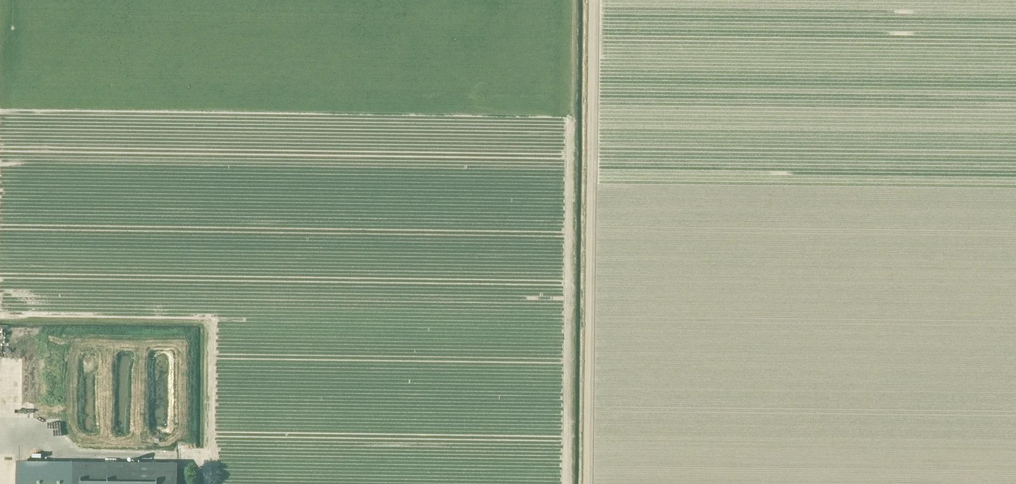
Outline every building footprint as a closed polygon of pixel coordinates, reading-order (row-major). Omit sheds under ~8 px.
[(79,401),(91,401),(91,392),(93,392),(94,379),(80,379),(79,401)] [(32,439),(32,432),(29,432),(28,423),(22,423),(22,439),(32,439)] [(177,466),(138,465),(17,464),(16,483),(177,483),(177,466)]
